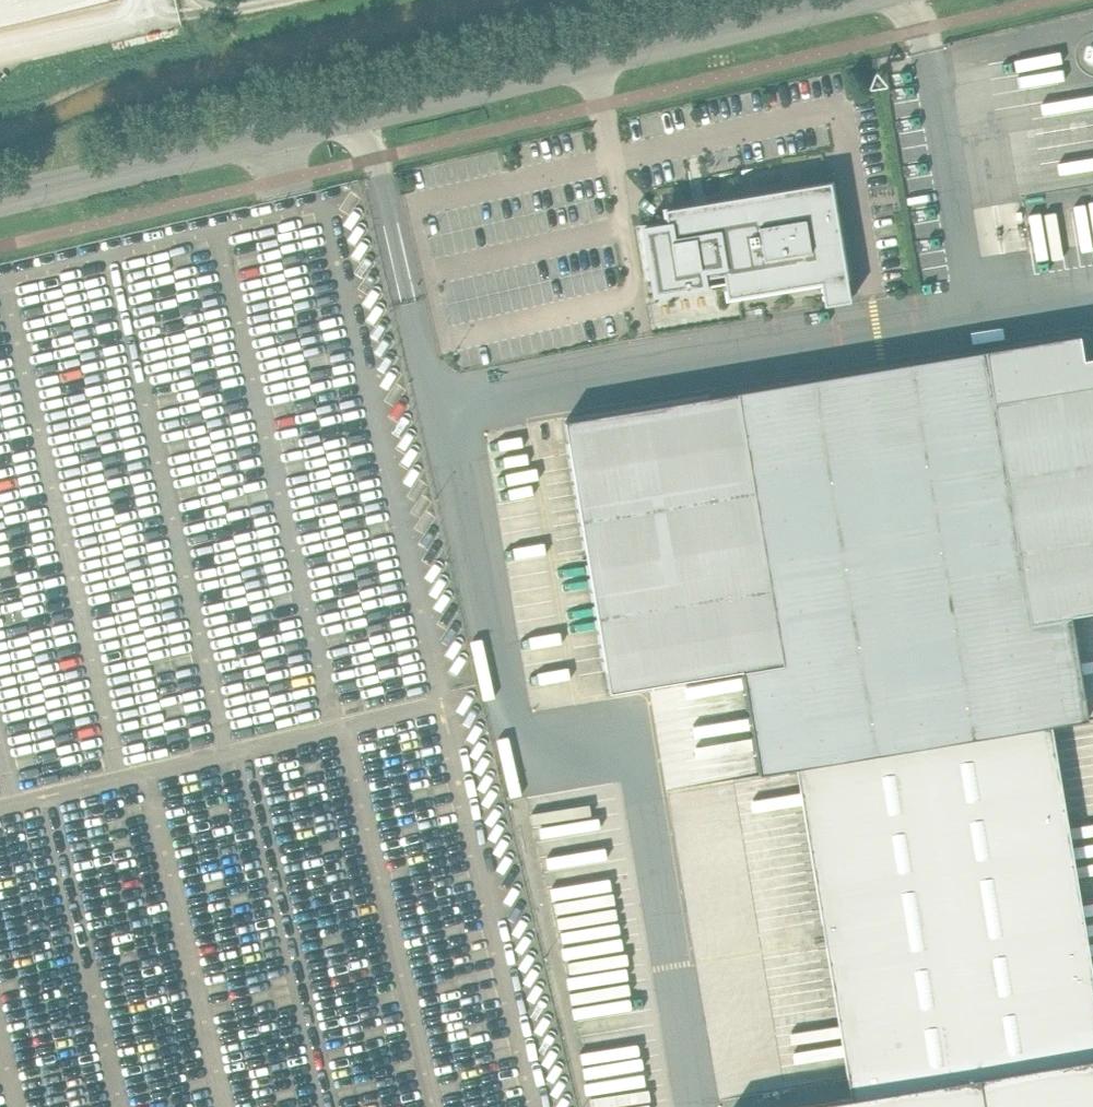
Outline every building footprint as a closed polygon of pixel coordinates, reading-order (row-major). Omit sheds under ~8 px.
[(1085,35),(1076,38),(1068,44),(1064,52),(1063,63),(1067,73),(1074,80),(1084,84),(1092,83),(1092,36),(1085,35)] [(672,210),(665,211),(667,225),(643,229),(649,265),(645,266),(646,276),(651,276),(654,296),(705,287),(704,279),(723,276),(727,299),(736,297),(737,298),(823,283),(826,305),(851,301),(831,183),(672,209),(672,210)] [(1086,363),(1081,337),(985,353),(1030,622),(1070,616),(1092,612),(1092,362),(1086,363)] [(760,774),(806,766),(1041,727),(1087,719),(1070,616),(1030,622),(985,353),(738,394),(782,664),(742,670),(760,774)] [(738,394),(565,423),(610,692),(742,670),(782,664),(738,394)] [(982,1077),(1092,1059),(1092,1040),(1041,727),(806,766),(861,1097),(982,1077)] [(982,1077),(987,1106),(1092,1106),(1092,1059),(982,1077)] [(982,1077),(861,1097),(804,1106),(987,1106),(982,1077)]
